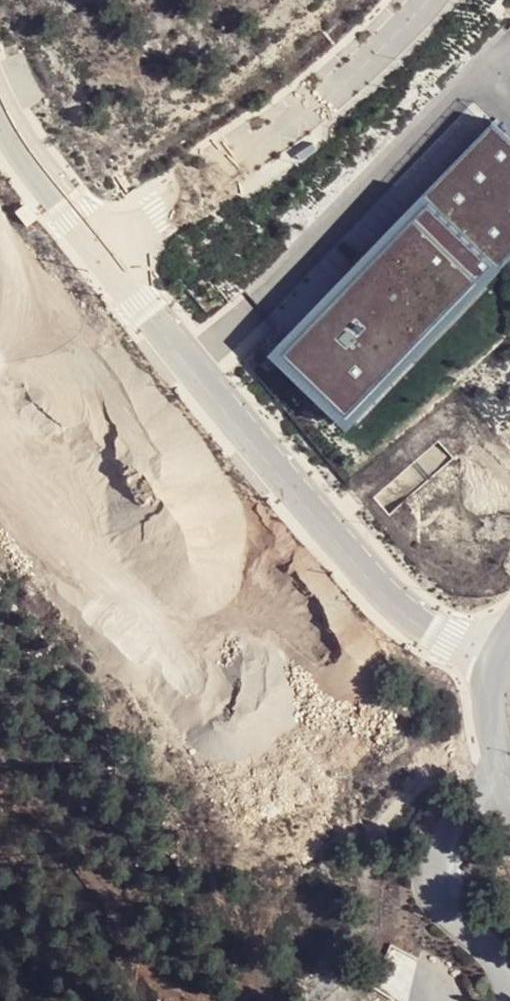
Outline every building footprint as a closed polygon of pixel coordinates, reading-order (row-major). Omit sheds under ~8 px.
[(485,127),(265,356),(345,437),(509,260),(509,150),(485,127)] [(311,145),(295,155),(299,160),(314,150),(311,145)] [(20,204),(12,210),(24,228),(33,222),(20,204)]
